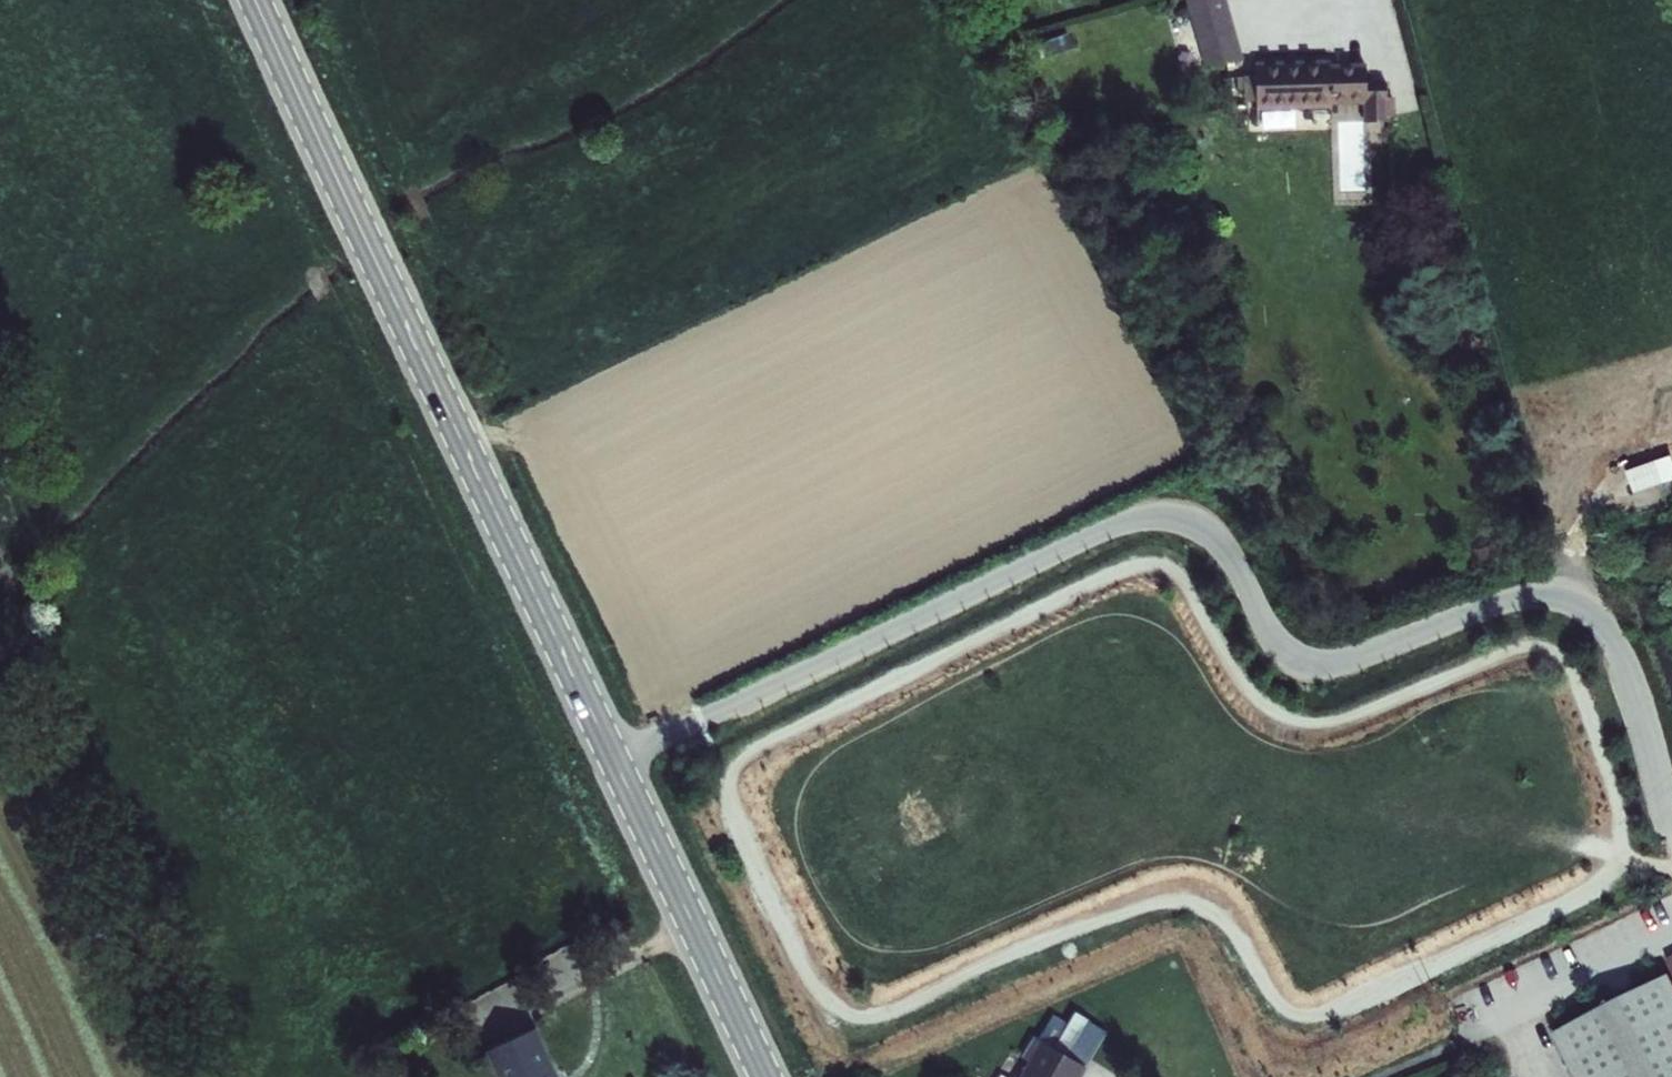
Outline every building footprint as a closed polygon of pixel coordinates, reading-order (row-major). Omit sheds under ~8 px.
[(1200,65),(1234,60),(1216,0),(1180,0),(1200,65)] [(1322,61),(1247,64),(1248,108),(1324,105),(1323,103),(1357,102),(1358,122),(1382,121),(1382,116),(1389,116),(1388,96),(1381,97),(1381,81),(1358,81),(1358,66),(1323,68),(1322,61)] [(1663,967),(1671,985),(1671,963),(1663,967)] [(1549,1038),(1568,1076),(1671,1076),(1671,998),(1664,982),(1549,1038)] [(1072,1011),(1057,1038),(1069,1045),(1085,1019),(1072,1011)] [(518,1027),(474,1048),(488,1076),(542,1076),(518,1027)] [(1071,1069),(1022,1041),(1010,1062),(1016,1065),(1009,1076),(1066,1076),(1071,1069)]
